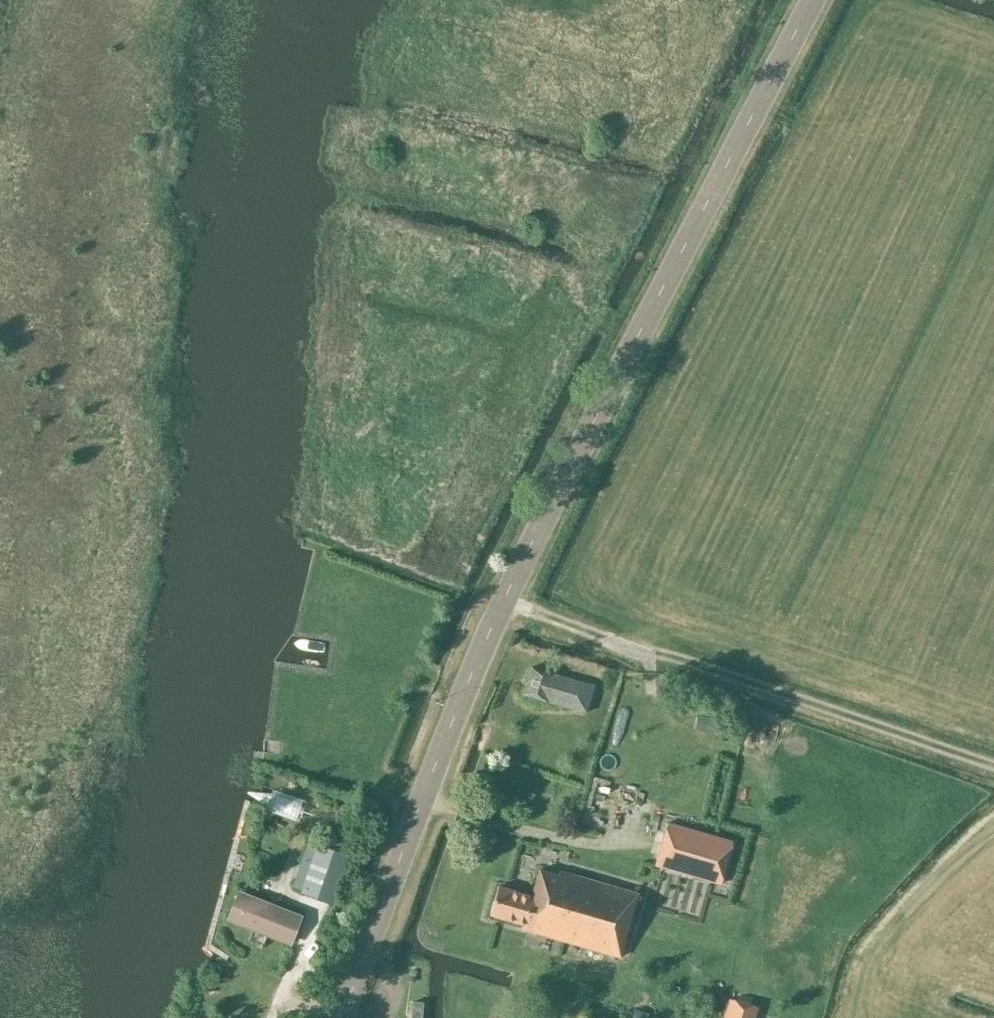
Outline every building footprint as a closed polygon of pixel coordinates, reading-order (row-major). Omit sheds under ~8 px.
[(568,678),(530,667),(521,697),(550,705),(551,702),(587,712),(594,686),(611,691),(617,671),(574,659),(568,678)] [(590,827),(595,810),(586,807),(581,824),(590,827)] [(664,823),(652,866),(719,884),(731,842),(664,823)] [(308,844),(294,886),(331,899),(350,842),(321,832),(317,847),(308,844)] [(639,893),(587,879),(559,871),(558,875),(538,870),(531,896),(497,886),(489,915),(522,925),(520,930),(619,957),(624,941),(633,912),(639,893)] [(228,919),(289,944),(300,917),(239,892),(228,919)] [(758,1007),(729,999),(724,1017),(755,1017),(758,1007)] [(413,1000),(411,1017),(422,1017),(423,1001),(413,1000)] [(648,1014),(635,1009),(632,1017),(647,1017),(648,1014)]
